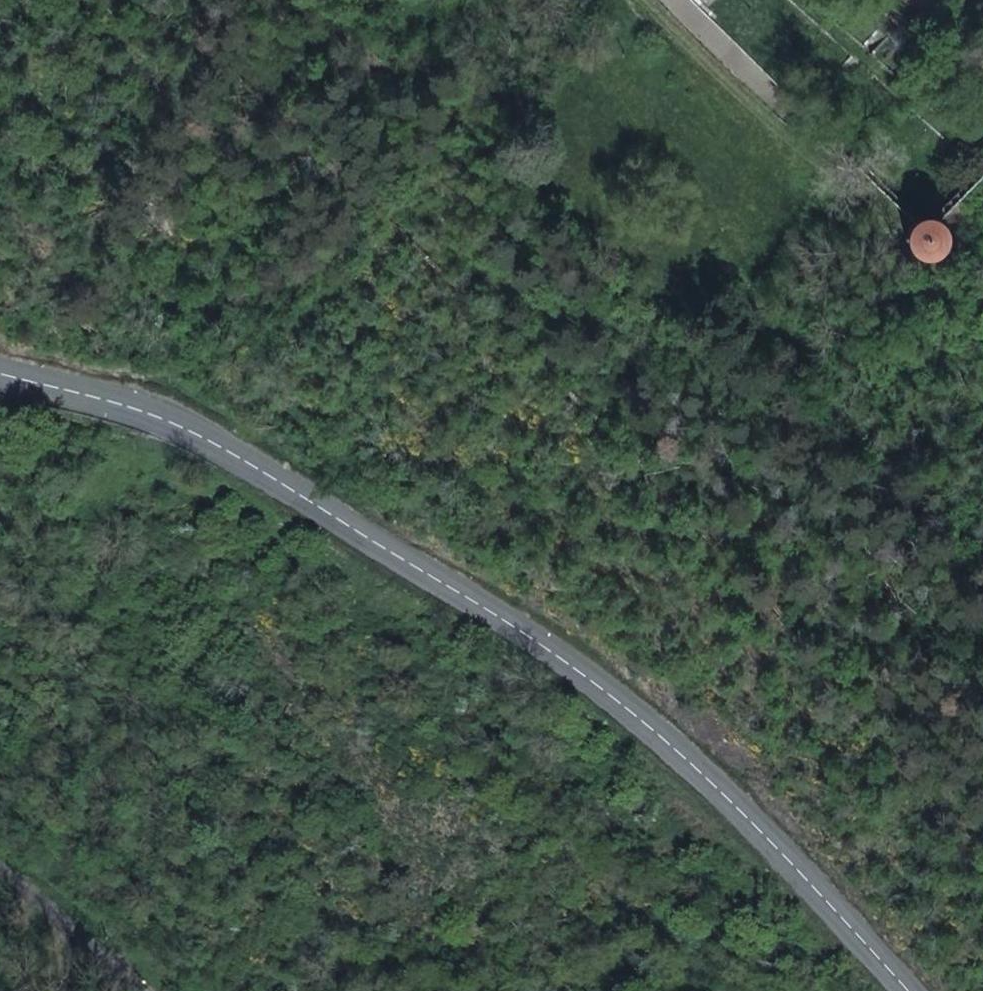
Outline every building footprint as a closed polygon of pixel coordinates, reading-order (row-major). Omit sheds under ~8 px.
[(912,215),(906,221),(903,230),(904,239),(910,247),(918,251),(928,251),(936,245),(941,237),(940,227),(935,218),(928,214),(920,213),(912,215)]
